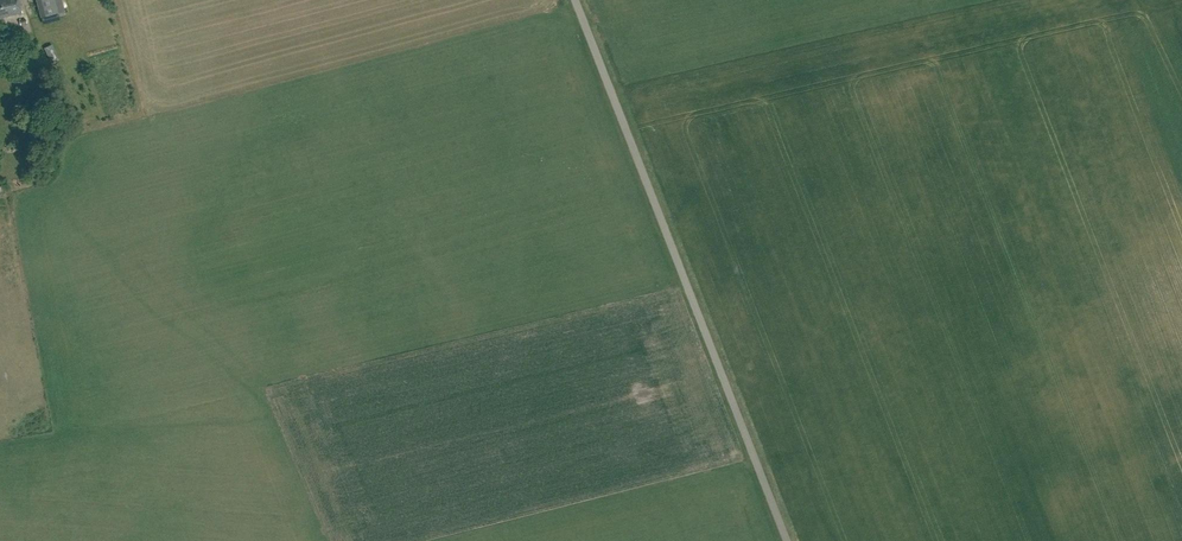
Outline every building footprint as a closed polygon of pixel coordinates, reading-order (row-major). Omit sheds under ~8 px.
[(16,0),(0,0),(0,17),(19,13),(16,0)] [(56,0),(37,0),(41,17),(59,12),(56,0)]
